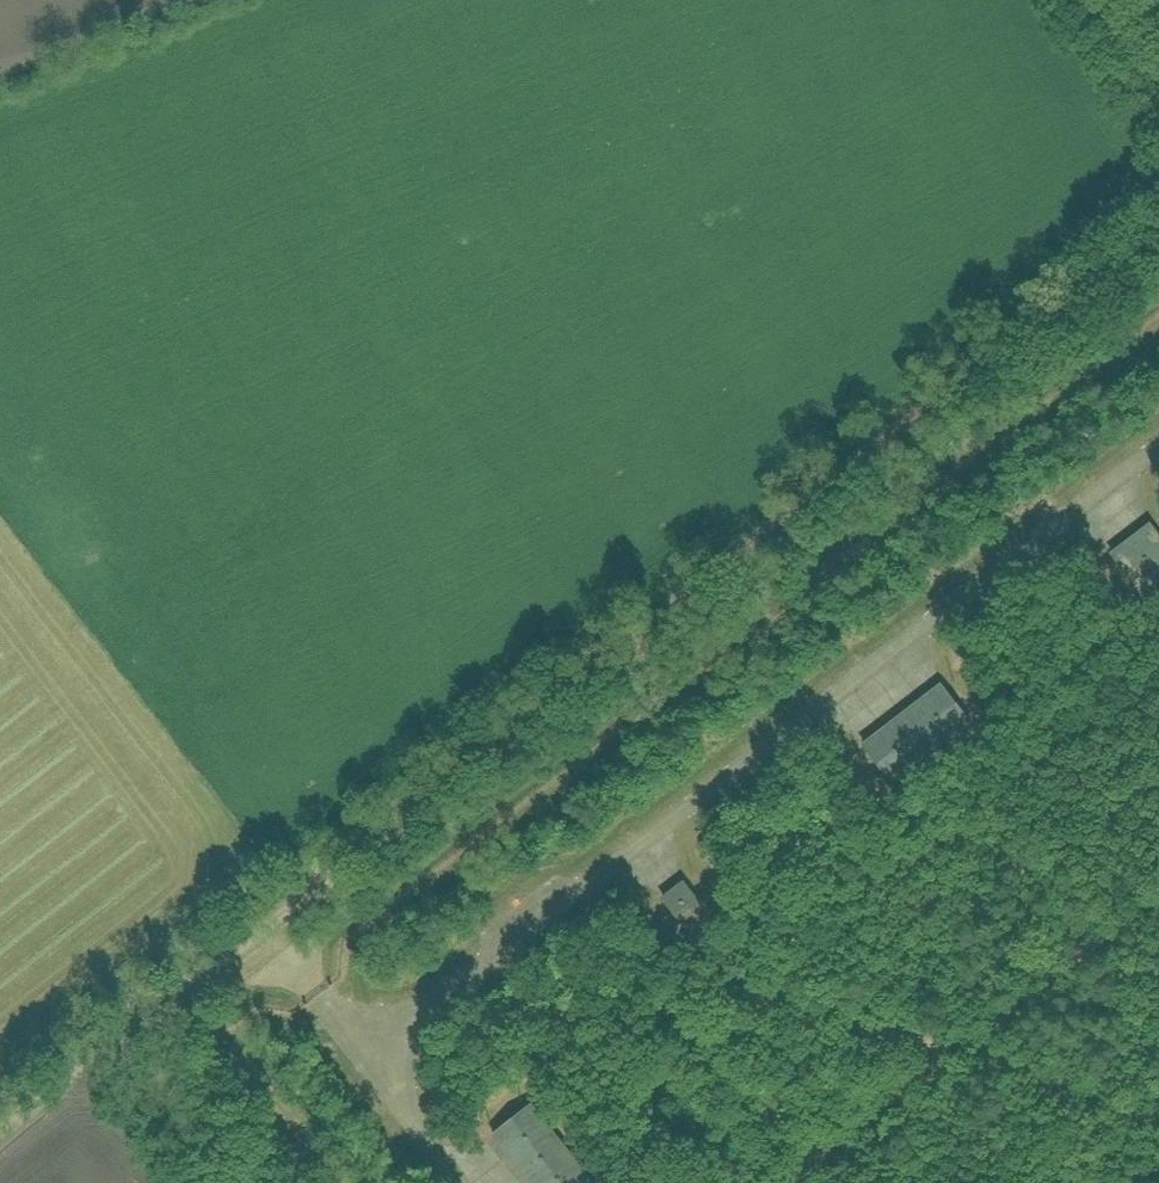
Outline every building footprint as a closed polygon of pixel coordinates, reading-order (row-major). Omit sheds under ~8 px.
[(1158,579),(1158,536),(1149,523),(1109,554),(1140,593),(1158,579)] [(891,785),(972,723),(940,683),(860,744),(891,785)] [(681,922),(702,907),(683,883),(663,898),(681,922)] [(591,1181),(531,1103),(492,1135),(529,1182),(588,1182),(591,1181)]
